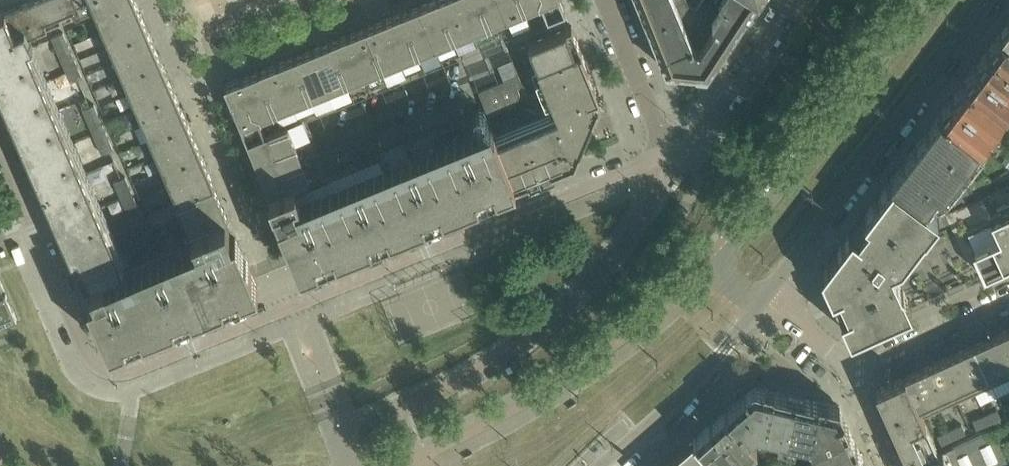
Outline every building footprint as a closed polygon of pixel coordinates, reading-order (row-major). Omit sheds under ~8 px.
[(42,0),(32,0),(16,7),(29,36),(53,26),(42,0)] [(68,0),(42,0),(53,26),(75,16),(68,0)] [(135,0),(68,0),(75,16),(94,8),(110,44),(147,28),(135,0)] [(420,5),(436,46),(454,39),(437,0),(432,0),(420,5)] [(454,39),(471,32),(459,0),(437,0),(454,39)] [(471,32),(489,24),(479,0),(459,0),(471,32)] [(489,24),(507,17),(500,0),(479,0),(489,24)] [(507,17),(525,10),(521,0),(500,0),(507,17)] [(525,10),(542,3),(541,0),(521,0),(525,10)] [(542,3),(548,17),(566,10),(562,0),(541,0),(542,3)] [(652,32),(660,54),(694,41),(685,18),(678,0),(639,0),(652,32)] [(735,32),(756,0),(701,0),(697,6),(717,20),(700,46),(694,42),(694,41),(660,54),(667,69),(706,74),(735,32)] [(420,5),(402,12),(418,53),(436,46),(420,5)] [(0,14),(0,93),(84,288),(92,285),(91,285),(123,271),(123,272),(125,271),(29,48),(33,46),(29,36),(16,7),(0,14)] [(402,12),(385,19),(401,60),(418,53),(402,12)] [(385,19),(366,27),(382,68),(401,60),(385,19)] [(1000,33),(1008,40),(1008,21),(1000,33)] [(581,48),(572,25),(529,43),(538,66),(581,48)] [(366,27),(349,34),(366,75),(382,68),(366,27)] [(158,54),(147,28),(110,44),(121,70),(158,54)] [(82,76),(63,32),(52,37),(71,81),(82,76)] [(988,49),(1008,65),(1008,40),(1000,33),(988,49)] [(349,34),(330,41),(348,82),(366,75),(349,34)] [(330,41),(313,48),(330,89),(348,82),(330,41)] [(313,48),(296,55),(312,96),(330,89),(313,48)] [(575,159),(598,104),(595,96),(600,94),(581,48),(538,66),(558,115),(499,139),(516,182),(574,159),(575,159)] [(976,65),(1008,91),(1008,65),(988,49),(976,65)] [(169,80),(158,54),(121,70),(132,96),(169,80)] [(296,55),(278,62),(295,103),(312,96),(296,55)] [(498,64),(504,80),(519,74),(513,58),(498,64)] [(278,62),(261,69),(277,111),(295,103),(278,62)] [(964,81),(1004,112),(1008,106),(1008,91),(976,65),(964,81)] [(261,69),(243,77),(259,118),(277,111),(261,69)] [(519,74),(504,80),(479,90),(489,115),(516,104),(520,93),(518,86),(523,84),(519,74)] [(243,77),(225,84),(247,139),(265,132),(259,118),(243,77)] [(183,111),(179,102),(169,80),(132,96),(145,127),(183,111)] [(964,81),(952,97),(992,128),(1004,112),(964,81)] [(952,97),(940,113),(980,143),(992,128),(952,97)] [(113,148),(94,104),(83,109),(102,153),(113,148)] [(157,155),(195,139),(183,111),(145,127),(157,155)] [(940,113),(927,129),(971,162),(984,146),(980,143),(940,113)] [(288,123),(265,132),(247,139),(273,204),(272,205),(277,217),(279,217),(300,270),(516,182),(499,139),(494,129),(299,208),(294,196),(299,194),(296,184),(310,178),(288,123)] [(927,129),(915,145),(959,178),(971,162),(927,129)] [(207,169),(195,139),(157,155),(170,185),(207,169)] [(915,145),(903,161),(947,194),(959,178),(915,145)] [(903,161),(891,177),(928,205),(929,205),(936,196),(939,198),(947,194),(903,161)] [(177,201),(215,185),(207,169),(170,185),(177,201)] [(145,221),(126,176),(114,181),(133,225),(145,221)] [(1008,262),(1008,178),(936,211),(928,205),(891,177),(822,268),(834,294),(835,294),(840,305),(839,306),(852,334),(912,306),(1008,262)] [(229,218),(222,201),(215,185),(177,201),(191,234),(192,233),(226,219),(229,218)] [(258,287),(236,234),(232,235),(229,229),(230,228),(226,219),(192,233),(196,241),(125,271),(123,272),(123,271),(91,285),(92,285),(84,288),(110,348),(258,287)] [(0,279),(0,326),(17,319),(0,279)] [(992,336),(1008,374),(1008,328),(992,336)] [(992,336),(974,344),(993,384),(1008,377),(1008,374),(992,336)] [(924,416),(993,384),(974,344),(879,388),(877,393),(910,465),(949,447),(948,447),(993,427),(1002,423),(1000,418),(1002,417),(998,408),(973,420),(976,427),(966,432),(963,423),(937,435),(941,444),(938,445),(924,416)] [(773,390),(754,386),(740,398),(758,419),(756,427),(764,429),(773,390)] [(796,395),(773,390),(764,429),(778,432),(776,440),(785,442),(796,395)] [(818,400),(796,395),(785,442),(794,444),(796,435),(810,438),(818,400)] [(740,398),(725,411),(746,435),(756,427),(758,419),(740,398)] [(839,405),(818,400),(810,438),(812,443),(848,425),(839,405)] [(725,411),(710,425),(738,457),(741,460),(748,454),(745,450),(753,443),(746,435),(725,411)] [(695,438),(720,465),(731,465),(729,464),(738,457),(710,425),(695,437),(695,438)] [(848,425),(812,443),(816,452),(809,455),(813,464),(818,462),(857,444),(848,425)] [(910,465),(1008,465),(1008,462),(993,427),(948,447),(949,447),(910,465)] [(695,438),(694,440),(689,444),(689,443),(662,465),(720,465),(695,438)] [(818,462),(820,465),(857,465),(865,462),(857,444),(818,462)]
